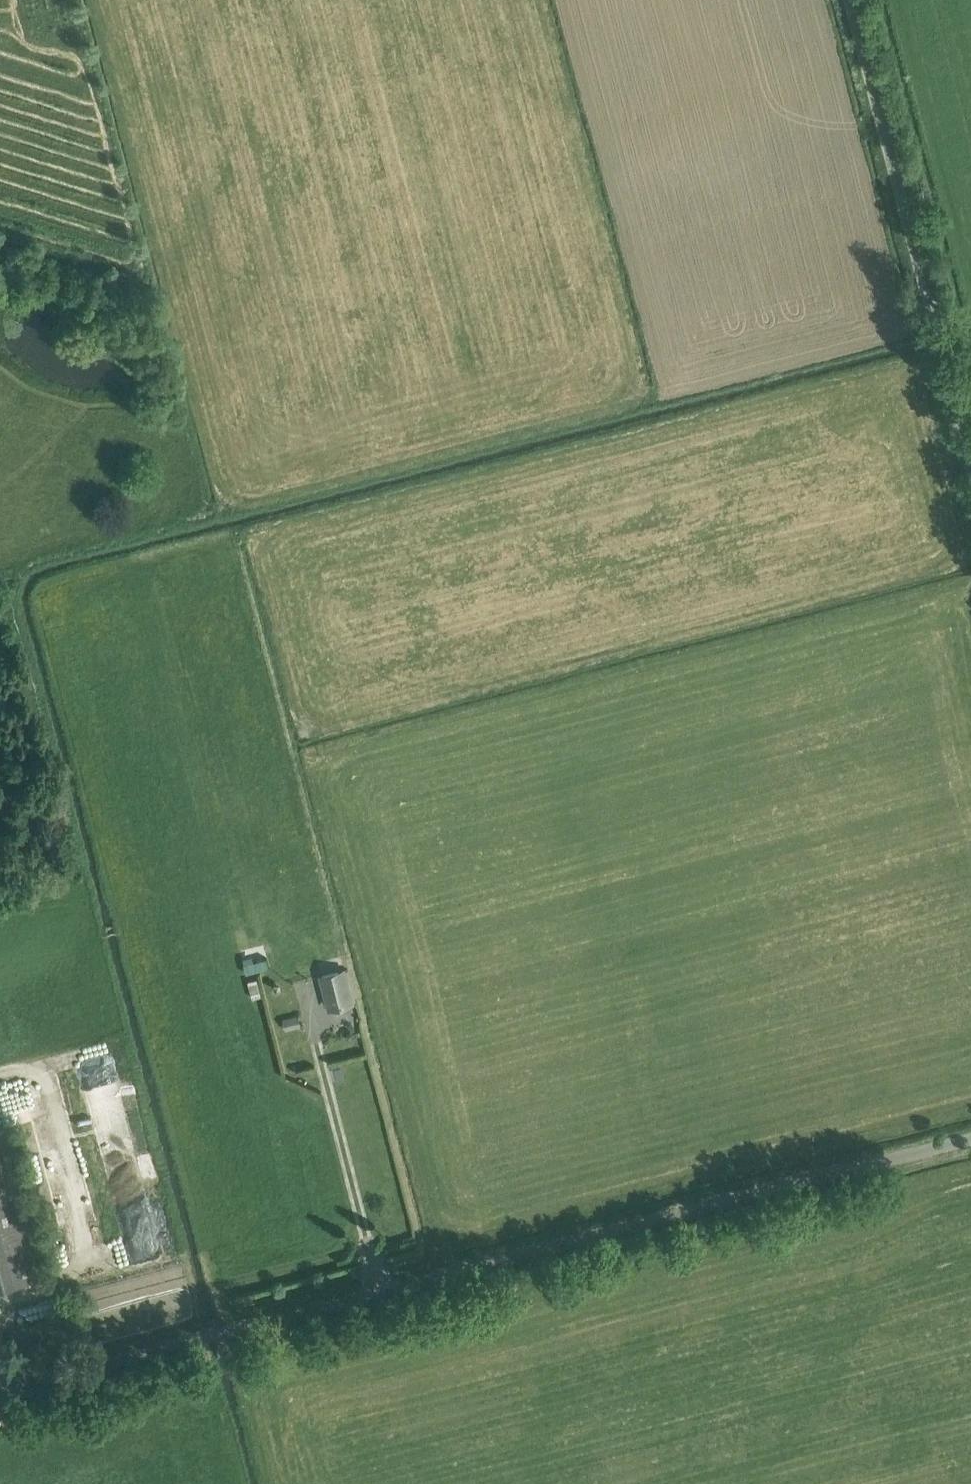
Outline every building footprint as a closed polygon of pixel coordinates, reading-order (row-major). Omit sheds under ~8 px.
[(345,970),(326,975),(334,1006),(353,1001),(345,970)] [(42,1276),(3,1126),(0,1127),(0,1287),(42,1276)]
